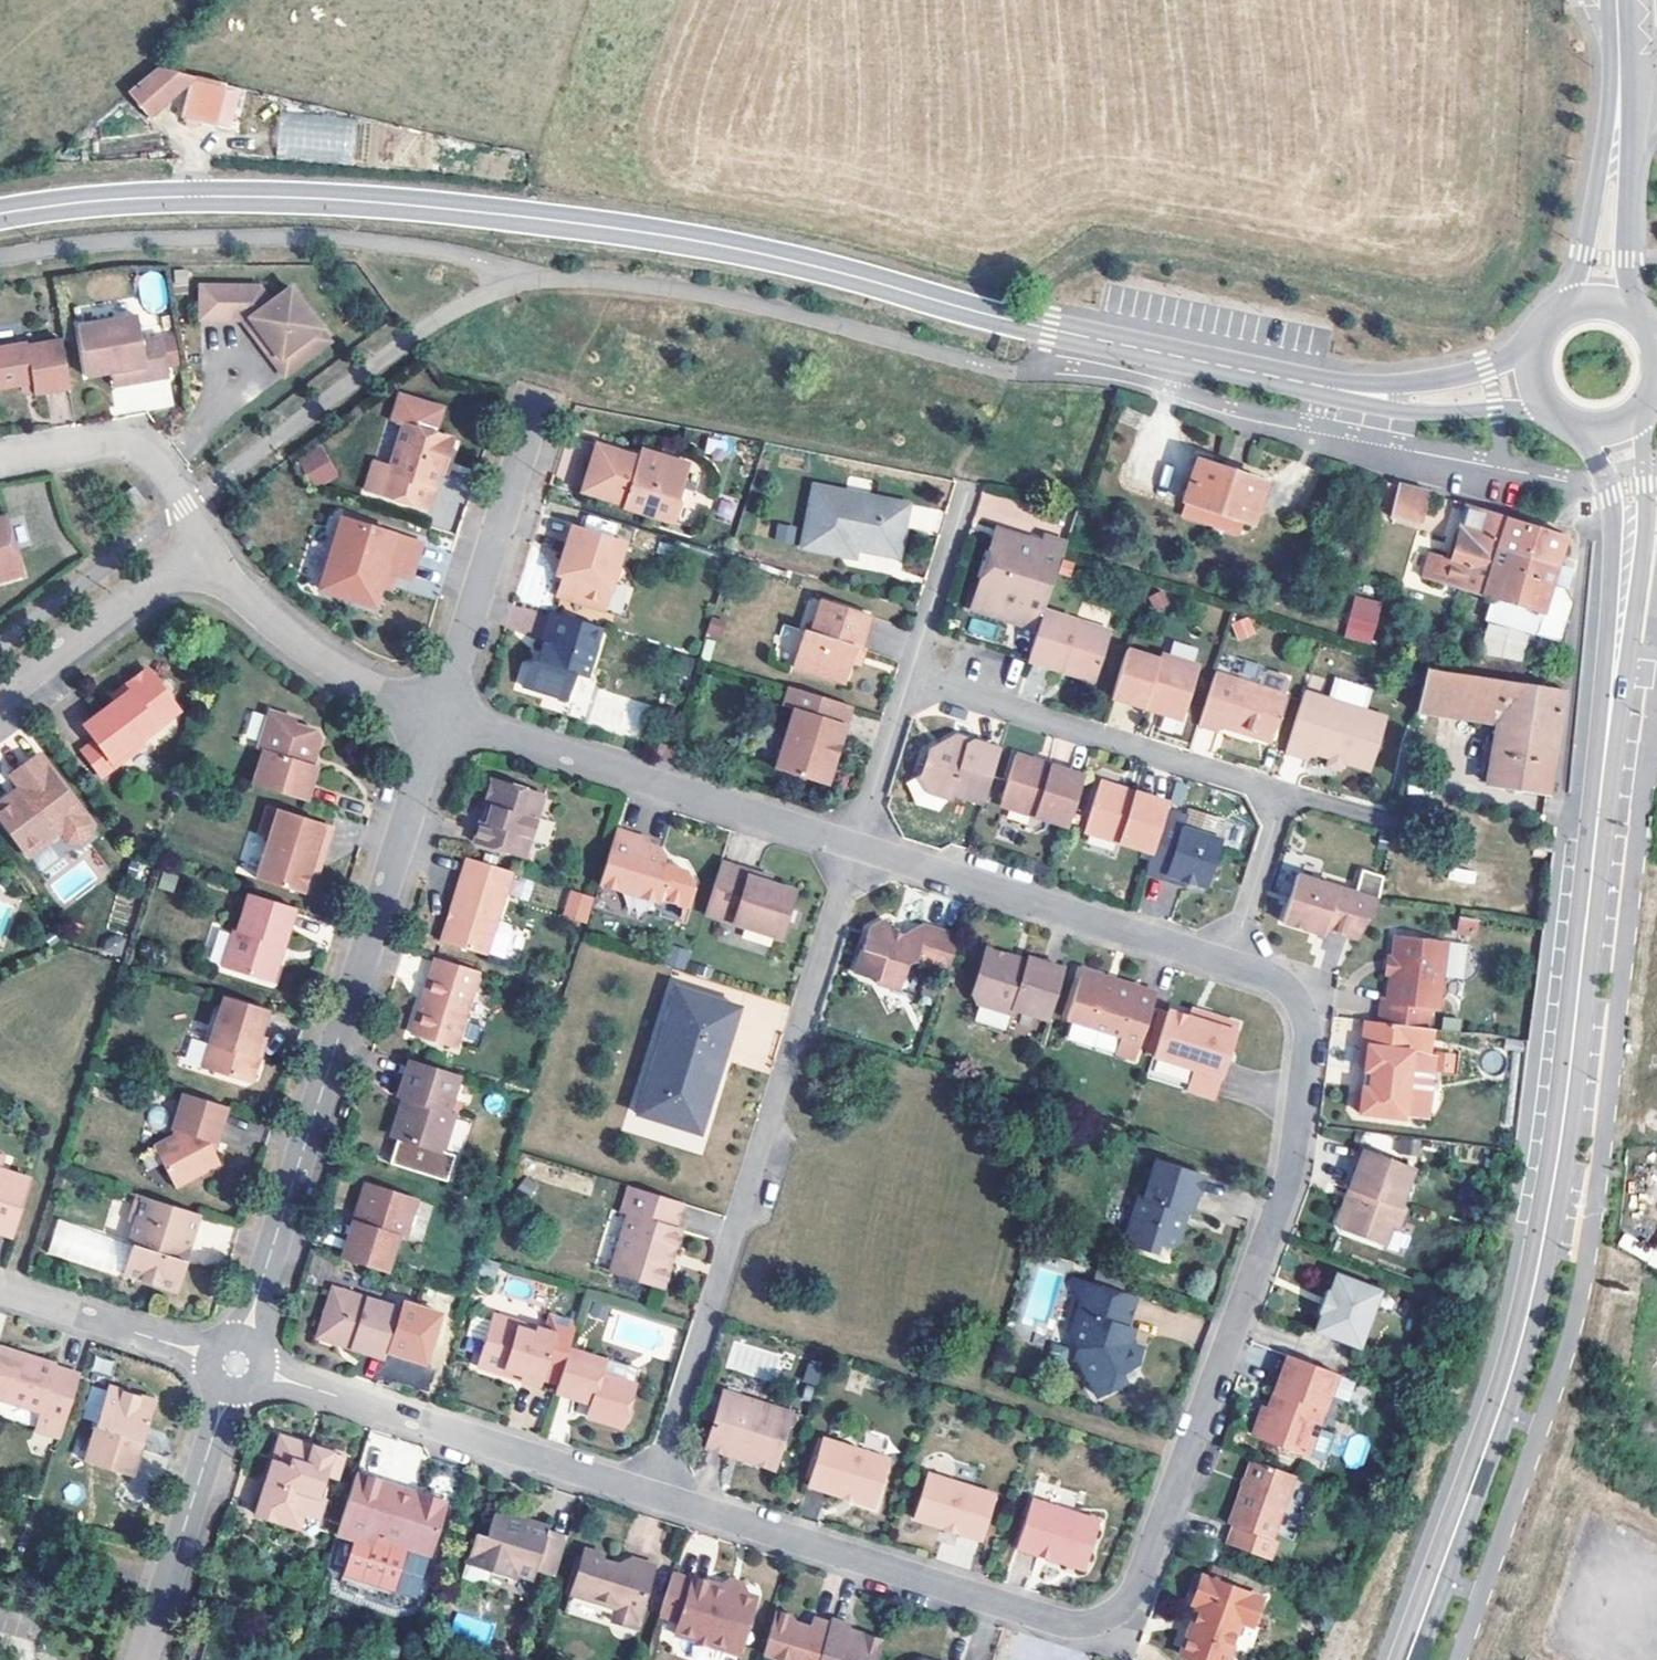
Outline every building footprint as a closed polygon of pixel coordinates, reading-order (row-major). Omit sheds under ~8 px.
[(228,82),(164,66),(131,93),(150,116),(191,84),(182,117),(216,126),(228,82)] [(322,331),(291,291),(271,306),(267,300),(260,299),(259,290),(201,290),(201,323),(241,323),(252,323),(281,362),(322,331)] [(150,342),(146,318),(85,328),(94,379),(132,372),(134,386),(176,380),(170,339),(150,342)] [(281,362),(252,323),(241,323),(285,379),(332,344),(322,331),(281,362)] [(35,348),(35,345),(0,351),(0,390),(2,391),(27,387),(40,385),(40,391),(41,396),(77,390),(69,343),(35,348)] [(388,427),(389,428),(431,439),(433,430),(429,424),(397,414),(390,418),(388,427)] [(431,439),(389,428),(369,499),(433,518),(439,496),(435,494),(442,465),(449,468),(455,446),(431,439)] [(641,453),(652,438),(630,431),(625,448),(641,453)] [(669,443),(652,438),(641,453),(625,448),(581,436),(567,482),(610,494),(609,499),(660,514),(666,493),(664,492),(673,464),(669,443)] [(318,444),(293,463),(315,492),(340,473),(318,444)] [(1247,469),(1179,444),(1166,484),(1234,508),(1247,469)] [(151,501),(138,484),(129,491),(142,508),(151,501)] [(1430,493),(1398,485),(1390,517),(1422,524),(1430,493)] [(903,527),(907,505),(816,488),(805,547),(845,556),(847,548),(858,550),(899,559),(906,528),(903,527)] [(1568,535),(1464,503),(1461,512),(1466,514),(1451,562),(1412,552),(1406,575),(1446,584),(1544,615),(1537,638),(1562,644),(1572,605),(1569,597),(1566,590),(1552,587),(1568,535)] [(553,551),(546,572),(542,587),(590,601),(601,563),(598,562),(607,531),(555,517),(546,548),(553,551)] [(3,583),(27,577),(10,518),(0,521),(0,573),(3,583)] [(793,544),(796,527),(778,524),(775,540),(793,544)] [(423,550),(344,526),(324,597),(377,614),(388,579),(412,586),(423,550)] [(1000,528),(996,538),(1039,551),(1043,541),(1000,528)] [(1065,556),(1069,544),(1044,535),(1043,541),(1039,551),(996,538),(979,591),(1022,604),(1017,620),(1040,627),(1045,610),(1062,555),(1065,556)] [(541,564),(546,572),(553,551),(546,548),(541,564)] [(857,558),(858,550),(847,548),(845,556),(857,558)] [(616,582),(608,612),(623,616),(631,586),(616,582)] [(1022,604),(979,591),(974,607),(1017,620),(1022,604)] [(1353,595),(1343,637),(1372,644),(1382,601),(1353,595)] [(572,666),(587,616),(537,599),(527,635),(531,636),(526,653),(522,652),(514,655),(508,676),(554,689),(562,664),(572,666)] [(862,651),(872,617),(820,604),(812,636),(805,634),(794,671),(846,686),(852,666),(857,649),(862,651)] [(710,610),(696,606),(691,621),(705,625),(710,610)] [(1097,680),(1111,632),(1045,610),(1040,627),(1030,659),(1097,680)] [(1232,623),(1238,640),(1257,633),(1250,616),(1232,623)] [(785,624),(778,651),(795,655),(801,628),(785,624)] [(1509,650),(1472,643),(1469,661),(1506,667),(1509,650)] [(675,662),(679,649),(669,646),(665,659),(675,662)] [(857,649),(852,666),(861,669),(866,652),(862,651),(857,649)] [(1164,659),(1129,649),(1114,695),(1148,706),(1150,696),(1164,701),(1164,705),(1169,713),(1181,717),(1189,713),(1203,666),(1165,654),(1164,659)] [(1401,697),(1409,699),(1481,711),(1471,769),(1531,778),(1548,676),(1410,654),(1401,697)] [(1263,674),(1259,687),(1285,696),(1289,682),(1286,677),(1268,671),(1263,674)] [(1259,687),(1219,675),(1203,724),(1220,730),(1222,725),(1247,733),(1248,729),(1257,731),(1256,735),(1269,739),(1275,736),(1287,696),(1285,696),(1259,687)] [(84,756),(104,783),(147,751),(144,747),(183,717),(155,680),(146,678),(135,687),(133,697),(119,707),(86,731),(98,747),(84,756)] [(135,687),(115,701),(119,707),(133,697),(135,687)] [(854,708),(792,689),(787,708),(798,711),(781,772),(823,785),(832,782),(854,708)] [(1387,719),(1307,693),(1288,752),(1312,760),(1316,750),(1331,755),(1361,765),(1372,769),(1387,719)] [(1401,697),(1398,714),(1405,716),(1409,699),(1401,697)] [(968,789),(985,733),(957,724),(955,731),(942,727),(944,721),(914,737),(919,746),(910,751),(906,763),(915,778),(935,784),(937,779),(968,789)] [(957,724),(944,721),(942,727),(955,731),(957,724)] [(250,792),(303,809),(312,776),(303,773),(305,763),(314,761),(318,749),(313,743),(291,736),(293,731),(269,724),(259,755),(262,759),(250,792)] [(664,738),(647,733),(644,743),(662,748),(662,747),(664,738)] [(1053,813),(1070,760),(1036,750),(1034,756),(1021,753),(1024,746),(1000,738),(985,785),(989,794),(1053,813)] [(1036,750),(1024,746),(1021,753),(1034,756),(1036,750)] [(1361,765),(1331,755),(1328,765),(1359,775),(1361,765)] [(41,760),(13,781),(28,802),(17,810),(12,802),(0,810),(0,821),(31,863),(64,839),(71,848),(82,849),(92,842),(93,831),(41,760)] [(1151,796),(1154,787),(1124,777),(1118,782),(1104,777),(1100,770),(1085,765),(1070,811),(1073,819),(1137,838),(1151,796)] [(466,810),(458,835),(509,850),(527,782),(475,768),(467,793),(472,794),(477,796),(472,811),(466,810)] [(1124,777),(1100,770),(1104,777),(1118,782),(1124,777)] [(1381,792),(1396,795),(1397,789),(1383,787),(1381,792)] [(472,794),(466,810),(472,811),(477,796),(472,794)] [(1192,872),(1207,825),(1201,823),(1169,812),(1171,802),(1151,796),(1137,838),(1130,859),(1151,867),(1153,860),(1170,866),(1192,872)] [(1173,796),(1171,802),(1169,812),(1201,823),(1206,805),(1173,796)] [(330,834),(263,813),(252,848),(263,852),(252,887),(300,903),(305,887),(311,867),(318,870),(330,834)] [(663,905),(664,901),(689,908),(697,884),(692,873),(668,865),(671,858),(666,850),(643,842),(645,836),(621,829),(605,889),(663,905)] [(1362,888),(1364,877),(1282,854),(1266,907),(1295,917),(1297,910),(1312,914),(1342,923),(1362,888)] [(1153,860),(1151,867),(1168,872),(1170,866),(1153,860)] [(727,863),(712,917),(737,924),(736,928),(783,942),(798,888),(776,882),(752,876),(754,870),(727,863)] [(516,881),(470,866),(445,945),(492,960),(493,958),(510,963),(518,937),(513,933),(501,930),(516,881)] [(318,870),(311,867),(305,887),(313,889),(318,870)] [(777,877),(754,870),(752,876),(776,882),(777,877)] [(294,917),(248,902),(235,943),(228,941),(218,975),(270,992),(294,917)] [(594,923),(598,910),(587,907),(583,920),(594,923)] [(1310,922),(1312,914),(1297,910),(1295,917),(1310,922)] [(875,931),(864,972),(887,977),(885,984),(909,989),(916,965),(919,963),(955,977),(967,939),(927,928),(910,940),(896,937),(889,924),(875,931)] [(1429,932),(1379,926),(1376,949),(1375,964),(1372,991),(1366,990),(1363,1012),(1412,1017),(1413,999),(1421,1000),(1429,932)] [(1034,963),(1034,965),(1032,970),(1015,966),(1016,961),(993,953),(978,1003),(1014,1014),(1015,1009),(1056,1021),(1070,974),(1034,963)] [(695,959),(678,954),(673,969),(691,974),(695,959)] [(1034,965),(1016,961),(1015,966),(1032,970),(1034,965)] [(464,1052),(486,978),(440,965),(419,1039),(464,1052)] [(1086,971),(1084,979),(1138,996),(1140,988),(1086,971)] [(1084,979),(1071,1025),(1124,1040),(1119,1055),(1141,1059),(1158,992),(1140,988),(1138,996),(1084,979)] [(681,996),(640,1120),(706,1138),(744,1014),(681,996)] [(266,1018),(225,1005),(203,1078),(241,1091),(256,1082),(260,1069),(252,1066),(258,1046),(266,1018)] [(1200,1013),(1197,1022),(1217,1027),(1219,1019),(1200,1013)] [(1220,1097),(1241,1025),(1219,1019),(1217,1027),(1197,1022),(1176,1016),(1163,1057),(1198,1068),(1193,1087),(1220,1097)] [(1410,1119),(1417,1056),(1440,1058),(1442,1031),(1373,1025),(1369,1069),(1374,1078),(1380,1078),(1379,1097),(1372,1096),(1370,1101),(1365,1106),(1368,1115),(1410,1119)] [(258,1046),(252,1066),(260,1069),(265,1048),(258,1046)] [(454,1117),(465,1085),(414,1069),(404,1103),(417,1108),(416,1114),(404,1119),(399,1135),(407,1146),(429,1152),(451,1159),(463,1119),(454,1117)] [(223,1115),(182,1101),(169,1140),(172,1141),(170,1148),(149,1159),(169,1197),(211,1176),(203,1162),(199,1160),(202,1149),(211,1152),(223,1115)] [(451,1159),(429,1152),(426,1164),(465,1175),(480,1125),(463,1119),(451,1159)] [(1422,1174),(1371,1154),(1357,1191),(1366,1194),(1360,1211),(1351,1208),(1345,1223),(1350,1233),(1393,1248),(1401,1228),(1408,1231),(1417,1206),(1411,1204),(1422,1174)] [(6,1164),(0,1162),(0,1238),(14,1242),(32,1184),(3,1175),(6,1164)] [(1215,1179),(1168,1164),(1156,1198),(1152,1196),(1139,1232),(1148,1251),(1166,1256),(1173,1248),(1183,1251),(1188,1248),(1193,1231),(1187,1225),(1191,1212),(1198,1214),(1203,1215),(1215,1179)] [(686,1207),(631,1190),(624,1215),(630,1216),(614,1273),(663,1287),(669,1267),(675,1269),(680,1253),(674,1250),(686,1207)] [(1366,1194),(1357,1191),(1351,1208),(1360,1211),(1366,1194)] [(350,1265),(393,1278),(403,1246),(407,1247),(419,1211),(372,1196),(364,1220),(368,1225),(366,1234),(361,1233),(350,1265)] [(196,1259),(206,1227),(144,1205),(136,1230),(143,1232),(139,1247),(129,1280),(184,1298),(193,1270),(191,1269),(193,1257),(196,1259)] [(1198,1214),(1191,1212),(1187,1225),(1193,1231),(1198,1214)] [(139,1247),(55,1222),(44,1258),(128,1283),(129,1280),(139,1247)] [(1134,1279),(1103,1270),(1097,1287),(1129,1296),(1134,1279)] [(1385,1291),(1345,1275),(1338,1295),(1331,1293),(1325,1312),(1331,1314),(1325,1331),(1365,1346),(1385,1291)] [(1097,1287),(1077,1281),(1086,1300),(1077,1330),(1085,1348),(1079,1359),(1087,1362),(1088,1371),(1092,1380),(1104,1397),(1131,1385),(1126,1374),(1140,1366),(1147,1348),(1136,1344),(1140,1331),(1132,1327),(1140,1299),(1129,1296),(1097,1287)] [(579,1310),(605,1320),(612,1302),(586,1291),(579,1310)] [(406,1319),(338,1299),(323,1349),(390,1369),(406,1319)] [(546,1337),(541,1353),(553,1357),(544,1384),(560,1389),(573,1345),(546,1337)] [(493,1338),(483,1371),(507,1378),(509,1373),(527,1379),(526,1384),(543,1389),(544,1384),(553,1357),(541,1353),(493,1338)] [(1346,1372),(1293,1352),(1272,1412),(1268,1411),(1258,1436),(1305,1454),(1316,1424),(1328,1421),(1346,1372)] [(80,1387),(56,1380),(57,1376),(0,1359),(0,1411),(41,1423),(40,1425),(66,1433),(80,1387)] [(574,1361),(560,1402),(595,1413),(593,1423),(624,1433),(636,1394),(605,1384),(609,1373),(574,1361)] [(151,1435),(158,1412),(106,1397),(84,1469),(135,1485),(145,1452),(140,1450),(146,1433),(151,1435)] [(748,1408),(725,1401),(710,1452),(734,1459),(735,1453),(747,1456),(752,1466),(777,1473),(796,1416),(750,1401),(748,1408)] [(1314,1458),(1328,1421),(1316,1424),(1305,1454),(1314,1458)] [(890,1463),(828,1442),(815,1491),(874,1510),(890,1463)] [(288,1447),(268,1515),(308,1529),(306,1538),(324,1544),(334,1509),(326,1507),(333,1487),(345,1491),(352,1466),(322,1456),(320,1461),(312,1459),(313,1454),(288,1447)] [(1301,1477),(1257,1460),(1235,1520),(1278,1537),(1301,1477)] [(364,1480),(345,1540),(359,1545),(356,1557),(430,1579),(451,1506),(422,1497),(421,1502),(394,1494),(396,1489),(364,1480)] [(1001,1502),(934,1482),(920,1525),(988,1545),(1001,1502)] [(1107,1526),(1041,1505),(1027,1551),(1094,1570),(1107,1526)] [(264,1524),(306,1538),(308,1529),(268,1515),(264,1524)] [(543,1576),(562,1583),(574,1542),(556,1535),(557,1531),(535,1525),(531,1532),(497,1521),(491,1539),(481,1537),(471,1571),(494,1580),(496,1572),(540,1584),(543,1576)] [(590,1549),(579,1597),(621,1609),(619,1621),(647,1628),(652,1607),(648,1607),(659,1565),(639,1560),(638,1568),(612,1561),(614,1556),(590,1549)] [(1208,1574),(1198,1601),(1203,1602),(1185,1653),(1204,1659),(1228,1659),(1243,1618),(1256,1622),(1265,1594),(1208,1574)] [(750,1594),(725,1587),(697,1579),(697,1583),(679,1577),(664,1632),(736,1654),(744,1627),(754,1630),(763,1598),(750,1594)] [(735,1579),(725,1587),(750,1594),(745,1582),(735,1579)] [(773,1656),(786,1659),(885,1659),(891,1637),(876,1632),(874,1637),(854,1632),(856,1622),(838,1617),(837,1621),(823,1618),(819,1624),(801,1619),(801,1612),(786,1609),(773,1656)] [(457,1612),(450,1632),(487,1645),(494,1625),(457,1612)] [(744,1627),(736,1654),(747,1657),(754,1630),(744,1627)]
